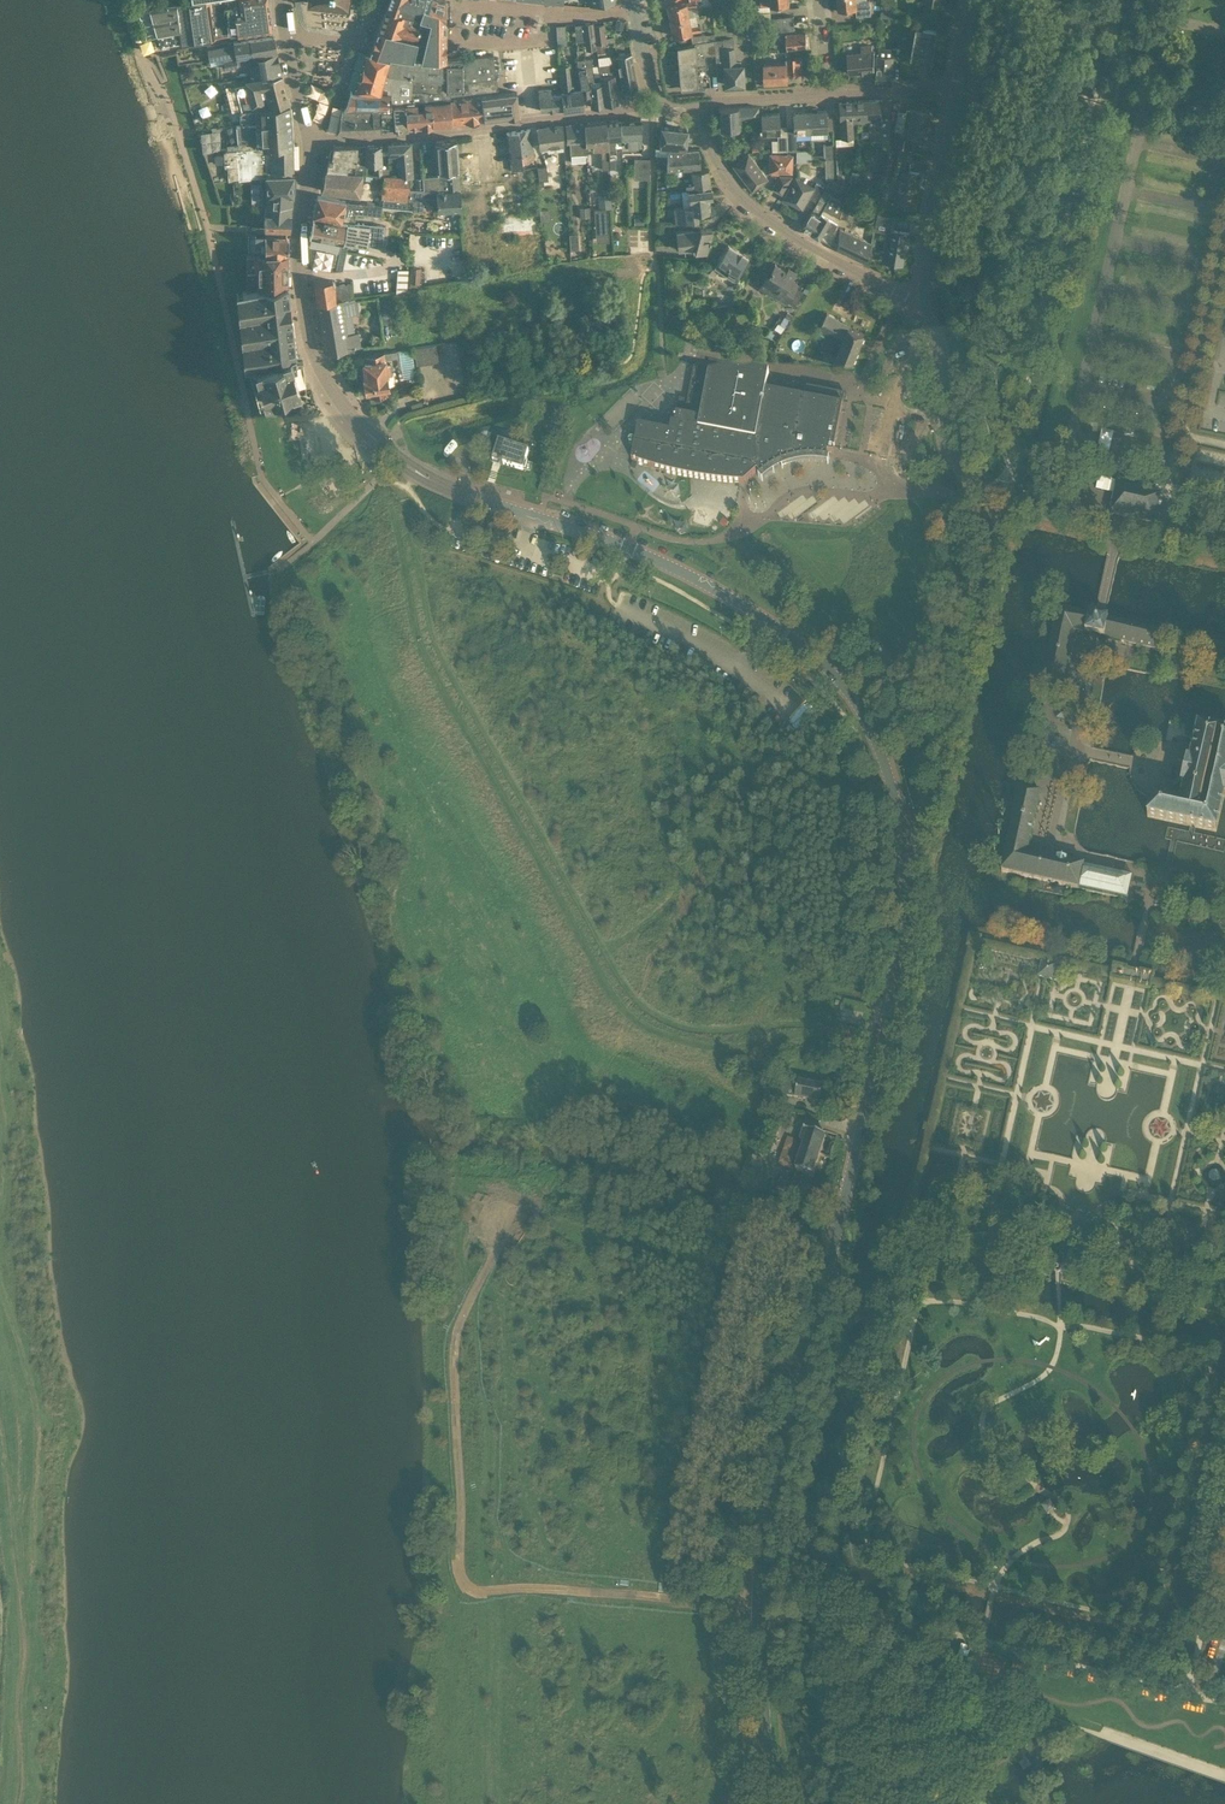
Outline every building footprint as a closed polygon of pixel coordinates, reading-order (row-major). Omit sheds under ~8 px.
[(239,2),(223,4),(224,9),(227,9),(228,20),(220,21),(219,15),(215,15),(214,0),(188,0),(148,5),(157,33),(180,30),(181,42),(215,36),(232,33),(237,33),(272,28),(269,0),(239,0),(239,2)] [(378,27),(417,36),(412,56),(447,59),(446,0),(430,0),(424,15),(386,7),(378,27)] [(386,6),(386,7),(424,15),(430,0),(389,0),(387,6),(386,6)] [(679,2),(667,5),(670,20),(689,16),(698,15),(697,6),(696,0),(693,0),(679,2)] [(839,8),(856,7),(857,15),(872,13),(870,0),(858,0),(838,0),(839,8)] [(895,18),(896,11),(882,9),(882,16),(895,18)] [(771,10),(761,11),(752,12),(753,21),(771,19),(773,33),(786,32),(787,47),(808,45),(806,30),(795,31),(794,15),(771,17),(771,10)] [(690,25),(689,16),(670,20),(673,35),(701,30),(700,24),(690,25)] [(617,18),(615,26),(623,29),(625,21),(617,18)] [(583,23),(585,39),(585,40),(595,39),(594,24),(593,21),(583,23)] [(606,37),(604,23),(594,24),(595,39),(596,43),(606,42),(606,37)] [(565,41),(564,24),(556,24),(556,41),(565,41)] [(915,25),(912,45),(911,57),(932,60),(935,39),(937,39),(937,37),(935,37),(937,30),(915,25)] [(389,53),(412,56),(417,36),(378,27),(375,34),(372,44),(369,51),(367,50),(367,51),(388,55),(389,53)] [(691,35),(692,42),(692,43),(707,40),(706,34),(705,33),(691,35)] [(277,48),(274,34),(233,39),(207,44),(209,56),(210,60),(223,57),(237,55),(254,52),(277,48)] [(716,53),(723,53),(724,72),(725,84),(744,83),(743,62),(735,62),(733,37),(715,39),(716,53)] [(710,85),(709,73),(705,73),(704,53),(716,53),(715,39),(707,40),(692,43),(692,42),(691,43),(677,46),(677,50),(680,87),(710,85)] [(606,52),(604,43),(597,44),(598,53),(606,52)] [(875,67),(875,55),(875,49),(872,50),(871,44),(861,44),(862,51),(847,53),(849,72),(868,70),(867,67),(875,67)] [(892,83),(892,71),(894,71),(894,56),(897,55),(897,47),(879,46),(878,54),(877,54),(876,83),(892,83)] [(277,48),(254,52),(256,57),(249,58),(252,77),(262,76),(262,75),(279,73),(277,68),(279,65),(280,65),(277,51),(277,48)] [(323,48),(321,57),(328,58),(330,50),(323,48)] [(496,76),(495,66),(493,54),(447,59),(412,56),(389,53),(388,55),(367,51),(356,88),(381,91),(380,92),(390,91),(390,104),(394,103),(394,104),(405,103),(432,101),(450,99),(451,99),(451,98),(451,94),(498,88),(497,76),(496,76)] [(638,89),(631,51),(617,54),(617,58),(618,62),(622,84),(623,91),(638,89)] [(166,62),(177,61),(176,52),(165,53),(166,62)] [(239,65),(237,55),(223,57),(224,62),(225,67),(237,65),(239,65)] [(765,61),(765,69),(766,81),(788,80),(788,73),(794,73),(803,73),(802,56),(786,57),(786,60),(765,61)] [(605,104),(600,74),(594,75),(592,64),(591,57),(585,58),(586,65),(589,85),(590,96),(589,96),(591,106),(605,104)] [(578,59),(581,86),(584,85),(586,96),(589,96),(590,96),(589,85),(586,65),(585,58),(578,59)] [(618,62),(617,58),(610,58),(611,62),(599,64),(601,74),(600,74),(605,104),(618,102),(616,85),(622,84),(618,62)] [(330,71),(330,62),(321,61),(321,70),(330,71)] [(571,63),(558,65),(561,86),(561,91),(562,93),(562,94),(563,108),(563,109),(584,107),(582,87),(574,89),(571,63)] [(315,72),(314,83),(329,83),(329,72),(315,72)] [(235,80),(239,98),(241,107),(241,110),(247,109),(248,109),(247,108),(253,107),(290,102),(290,101),(289,101),(287,96),(288,95),(285,85),(284,86),(282,84),(279,73),(262,75),(262,76),(252,77),(235,80)] [(1087,83),(1086,90),(1090,95),(1096,97),(1102,93),(1103,87),(1100,81),(1093,79),(1087,83)] [(538,88),(539,98),(540,110),(563,108),(562,94),(562,93),(551,94),(551,87),(538,88)] [(381,91),(356,88),(355,89),(350,88),(344,107),(386,104),(390,104),(390,91),(380,92),(381,91)] [(520,115),(517,91),(482,95),(485,119),(508,116),(508,117),(511,116),(511,114),(517,113),(517,116),(520,115)] [(485,119),(482,95),(451,98),(451,99),(450,99),(452,123),(485,120),(485,119)] [(235,109),(241,107),(239,98),(233,100),(235,109)] [(452,123),(450,99),(432,101),(432,125),(452,123)] [(878,99),(855,101),(857,117),(858,124),(868,124),(869,129),(873,133),(879,132),(879,138),(889,138),(888,118),(879,119),(879,111),(878,99)] [(405,103),(406,128),(432,125),(432,101),(405,103)] [(839,102),(841,138),(854,137),(853,125),(858,124),(857,117),(855,101),(839,102)] [(247,109),(248,117),(254,116),(255,123),(261,123),(291,118),(290,102),(253,107),(247,108),(248,109),(247,109)] [(394,103),(390,104),(386,104),(388,129),(406,128),(405,103),(394,104),(394,103)] [(388,129),(386,104),(344,107),(342,107),(337,131),(382,130),(388,129)] [(720,129),(732,128),(740,128),(740,119),(759,118),(758,106),(719,108),(720,129)] [(896,121),(895,129),(903,130),(906,111),(898,109),(896,121)] [(913,109),(908,135),(925,138),(930,112),(913,109)] [(796,138),(796,131),(811,130),(810,110),(793,111),(794,125),(786,125),(788,149),(796,149),(795,138),(796,138)] [(827,129),(826,116),(826,110),(810,110),(811,130),(827,129)] [(788,149),(786,125),(786,124),(779,125),(778,112),(761,113),(762,133),(777,132),(777,138),(778,150),(788,149)] [(637,145),(642,145),(641,117),(620,118),(621,137),(624,137),(625,145),(632,145),(632,147),(637,147),(637,145)] [(249,123),(236,124),(238,148),(293,144),(291,118),(261,123),(255,123),(249,124),(249,123)] [(616,152),(616,146),(621,145),(621,137),(620,118),(606,120),(609,153),(616,152)] [(609,159),(609,153),(606,120),(585,122),(585,141),(587,141),(588,151),(601,150),(602,168),(610,168),(609,159)] [(585,122),(565,124),(567,143),(570,142),(570,154),(587,153),(586,151),(588,151),(587,141),(585,141),(585,122)] [(563,124),(537,127),(539,148),(542,148),(542,149),(545,149),(545,147),(566,145),(563,124)] [(676,168),(683,168),(681,149),(686,150),(686,149),(688,129),(687,128),(661,126),(661,131),(660,136),(659,147),(668,148),(667,169),(676,168)] [(518,130),(522,160),(528,159),(534,158),(530,128),(518,130)] [(199,150),(219,149),(218,129),(198,130),(199,150)] [(512,170),(518,169),(524,168),(523,164),(522,160),(518,130),(506,131),(512,170)] [(456,138),(435,140),(437,170),(438,170),(439,170),(440,175),(423,176),(424,189),(428,189),(435,189),(442,189),(441,176),(455,175),(454,169),(459,169),(456,138)] [(896,148),(907,150),(909,139),(898,138),(896,148)] [(397,159),(399,175),(399,176),(410,176),(410,179),(413,179),(411,142),(388,143),(388,148),(389,160),(397,159)] [(388,148),(388,143),(366,144),(366,164),(375,163),(374,174),(384,175),(384,174),(389,175),(389,174),(389,168),(382,168),(382,148),(388,148)] [(824,153),(812,154),(812,159),(825,159),(825,158),(832,158),(833,158),(832,143),(824,143),(824,153)] [(238,148),(226,149),(226,150),(224,151),(224,154),(225,163),(225,166),(227,166),(228,178),(266,176),(268,176),(268,174),(268,168),(293,168),(293,165),(293,160),(293,158),(293,153),(293,151),(292,151),(292,146),(293,146),(293,144),(238,148)] [(334,146),(333,146),(330,167),(365,171),(366,164),(366,144),(334,146)] [(893,172),(895,158),(896,149),(883,147),(879,170),(893,172)] [(683,168),(688,167),(700,166),(698,148),(686,149),(686,150),(681,149),(683,168)] [(895,158),(911,161),(912,151),(907,150),(896,148),(896,149),(895,158)] [(812,159),(812,154),(811,154),(811,149),(800,150),(801,160),(812,160),(812,159)] [(752,190),(762,182),(768,177),(749,152),(733,164),(752,190)] [(769,152),(769,171),(771,171),(771,175),(779,175),(779,172),(793,172),(793,153),(769,152)] [(215,163),(225,163),(224,154),(214,154),(215,163)] [(634,178),(638,178),(650,178),(650,158),(638,157),(634,157),(634,178)] [(832,158),(824,159),(825,173),(833,173),(833,158),(832,158)] [(537,166),(539,186),(544,185),(544,180),(548,179),(547,165),(537,166)] [(708,168),(697,170),(691,170),(692,178),(666,181),(667,189),(688,188),(693,187),(711,185),(708,168)] [(898,168),(893,202),(914,205),(919,172),(898,168)] [(428,197),(437,197),(438,211),(461,209),(459,169),(454,169),(455,175),(441,176),(442,189),(435,189),(428,189),(428,197)] [(325,170),(320,189),(341,192),(346,171),(325,170)] [(361,195),(363,173),(346,171),(341,192),(361,195)] [(293,195),(293,189),(294,174),(268,174),(268,176),(266,176),(265,202),(292,204),(293,195)] [(381,198),(382,198),(383,196),(407,199),(407,191),(409,191),(409,188),(410,188),(410,179),(410,176),(399,176),(399,175),(389,174),(389,175),(384,174),(384,175),(381,198)] [(782,193),(788,182),(793,175),(780,175),(778,177),(772,188),(782,193)] [(814,187),(795,177),(783,197),(802,208),(808,196),(815,200),(823,186),(816,183),(814,187)] [(675,222),(686,221),(698,220),(697,210),(710,209),(708,196),(712,195),(711,185),(693,187),(688,188),(689,198),(691,198),(691,204),(666,207),(668,215),(674,214),(675,222)] [(412,199),(425,200),(426,197),(428,197),(428,189),(424,189),(414,189),(410,188),(409,188),(409,191),(407,191),(407,199),(412,199)] [(842,203),(822,191),(801,226),(830,243),(836,232),(839,216),(842,203)] [(341,221),(347,222),(348,220),(349,213),(355,215),(355,213),(381,216),(383,206),(412,209),(412,199),(407,199),(383,196),(382,198),(383,198),(382,205),(353,202),(352,204),(346,203),(346,200),(330,197),(319,195),(318,194),(313,215),(341,221)] [(852,196),(846,195),(842,203),(850,204),(852,196)] [(598,197),(598,207),(607,207),(612,206),(611,196),(598,197)] [(425,200),(412,199),(412,209),(412,211),(424,212),(425,200)] [(265,202),(265,205),(265,214),(264,226),(290,228),(292,204),(265,202)] [(590,216),(590,210),(590,206),(579,207),(580,210),(580,217),(590,216)] [(608,231),(607,207),(598,207),(594,208),(594,213),(594,218),(595,232),(608,231)] [(877,214),(875,223),(890,225),(892,217),(877,214)] [(313,215),(309,235),(349,243),(349,241),(367,244),(382,246),(384,224),(369,223),(369,227),(347,222),(341,221),(313,215)] [(678,249),(692,247),(706,251),(712,229),(700,226),(700,227),(676,230),(678,249)] [(867,262),(869,250),(871,241),(840,226),(836,247),(867,262)] [(909,232),(887,229),(882,260),(901,263),(905,242),(907,243),(909,232)] [(255,233),(254,243),(265,243),(265,252),(287,252),(289,238),(287,235),(255,233)] [(577,233),(569,233),(570,248),(578,248),(577,233)] [(728,244),(714,265),(734,278),(748,257),(728,244)] [(287,269),(287,252),(265,252),(265,253),(246,253),(246,269),(287,269)] [(775,263),(760,286),(786,302),(795,286),(797,283),(790,279),(795,271),(794,271),(792,274),(775,263)] [(412,266),(410,282),(420,283),(421,267),(412,266)] [(407,290),(407,289),(408,268),(398,268),(396,291),(407,290)] [(266,286),(287,284),(287,269),(246,269),(247,287),(246,288),(257,287),(266,286)] [(332,280),(314,279),(318,302),(351,297),(350,282),(333,285),(332,280)] [(266,286),(257,287),(246,288),(247,287),(236,288),(241,334),(292,328),(291,316),(292,316),(290,299),(289,299),(287,284),(266,286)] [(326,352),(326,351),(361,346),(358,331),(347,333),(344,316),(359,313),(357,296),(351,297),(318,302),(326,352)] [(792,315),(788,311),(785,316),(786,316),(784,319),(788,322),(792,315)] [(835,360),(834,361),(850,367),(865,332),(849,325),(850,324),(827,312),(818,329),(826,334),(822,341),(821,348),(825,349),(823,357),(835,360)] [(785,326),(778,322),(774,327),(781,332),(785,326)] [(241,334),(242,347),(243,362),(246,362),(295,357),(292,328),(241,334)] [(436,343),(416,345),(418,363),(438,361),(436,343)] [(401,369),(414,368),(412,351),(400,352),(401,369)] [(373,397),(387,395),(386,389),(390,388),(388,375),(393,374),(391,364),(387,364),(386,359),(389,358),(388,352),(366,355),(367,362),(364,363),(366,372),(364,372),(365,380),(363,381),(364,390),(371,389),(373,397)] [(259,406),(278,401),(277,400),(287,397),(287,396),(294,394),(292,387),(305,384),(306,384),(303,359),(296,361),(295,357),(246,362),(259,406)] [(690,477),(699,479),(701,480),(701,479),(716,481),(716,482),(718,482),(734,483),(733,483),(736,484),(736,483),(743,484),(744,484),(756,473),(757,472),(760,475),(773,467),(773,468),(779,464),(792,459),(809,456),(827,457),(828,453),(831,454),(834,454),(835,448),(835,447),(844,403),(844,401),(845,395),(830,392),(828,392),(807,388),(805,399),(766,391),(770,373),(715,363),(715,362),(697,359),(688,402),(680,400),(678,410),(686,412),(685,417),(677,416),(678,413),(675,425),(679,425),(677,434),(639,427),(636,443),(635,445),(632,462),(649,467),(648,467),(651,468),(665,472),(667,473),(667,472),(671,473),(682,476),(684,476),(690,477)] [(552,415),(548,428),(554,430),(558,417),(552,415)] [(294,435),(289,436),(288,436),(289,442),(299,441),(302,440),(302,439),(304,438),(304,434),(303,434),(302,430),(293,431),(294,435)] [(523,472),(524,470),(531,472),(534,464),(526,462),(527,460),(529,452),(516,448),(500,443),(497,452),(488,449),(486,458),(494,461),(493,463),(494,464),(494,463),(501,465),(501,466),(503,467),(504,465),(523,472)] [(1160,495),(1117,486),(1111,514),(1154,523),(1160,495)] [(1104,620),(1103,620),(1099,619),(1095,617),(1059,609),(1041,691),(1060,695),(1072,633),(1090,637),(1095,637),(1099,638),(1157,652),(1162,634),(1104,620)] [(1152,796),(1147,817),(1189,827),(1196,828),(1217,833),(1224,799),(1224,733),(1198,727),(1190,762),(1188,761),(1187,768),(1184,767),(1180,766),(1178,779),(1181,779),(1184,780),(1182,787),(1184,787),(1181,802),(1152,796)] [(1133,877),(1083,866),(1028,854),(1041,794),(1020,789),(1002,872),(1128,900),(1133,877)] [(1039,965),(1037,977),(1055,979),(1057,967),(1039,965)] [(823,1087),(783,1080),(781,1096),(820,1103),(823,1087)] [(799,1158),(795,1171),(813,1177),(820,1155),(826,1136),(823,1135),(821,1135),(820,1134),(805,1130),(801,1142),(803,1145),(799,1143),(795,1156),(799,1158)] [(1214,1183),(1219,1182),(1221,1178),(1221,1174),(1217,1171),(1212,1172),(1210,1176),(1211,1180),(1214,1183)] [(798,1177),(792,1188),(801,1193),(807,1181),(798,1177)] [(996,1420),(987,1426),(994,1436),(1003,1429),(996,1420)] [(1051,1505),(1042,1511),(1048,1520),(1053,1516),(1057,1514),(1051,1505)]
